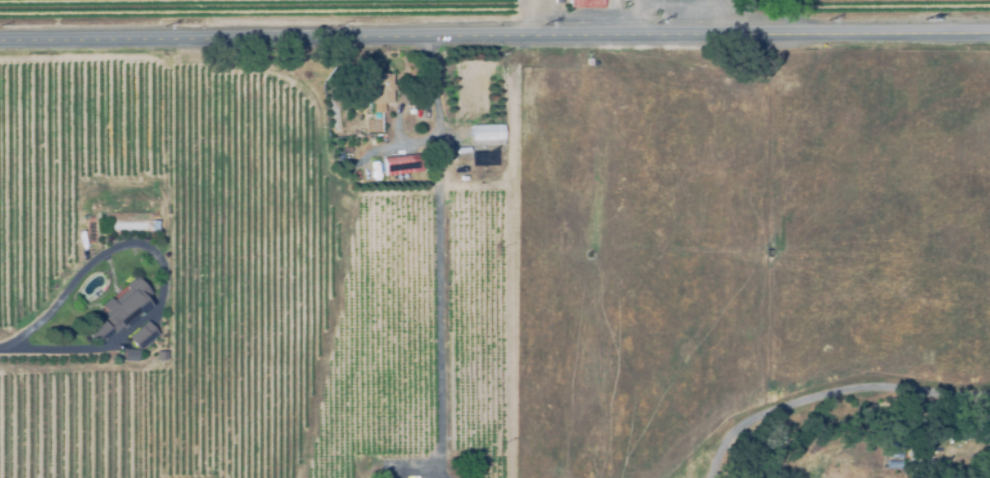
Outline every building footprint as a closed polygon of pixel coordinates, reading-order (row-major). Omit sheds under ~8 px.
[(569,8),(569,0),(601,0),(601,8),(569,8)] [(387,106),(387,116),(375,116),(375,107),(370,107),(369,79),(394,78),(395,106),(387,106)] [(469,143),(468,127),(501,125),(502,142),(469,143)] [(386,173),(384,157),(422,153),(424,169),(386,173)] [(116,332),(96,308),(107,299),(110,302),(126,289),(122,285),(133,276),(148,295),(141,300),(146,307),(116,332)] [(137,351),(126,338),(139,327),(150,340),(137,351)] [(921,451),(920,477),(905,477),(907,451),(921,451)]
